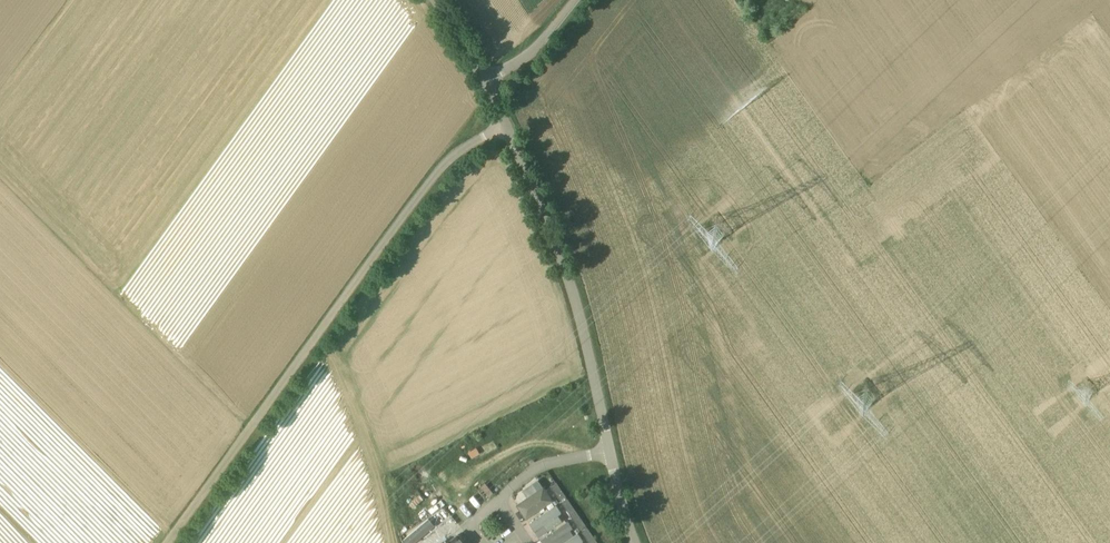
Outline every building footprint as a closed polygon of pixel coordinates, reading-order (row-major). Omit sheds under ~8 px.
[(477,488),(482,498),(494,492),(489,483),(477,488)] [(528,493),(536,488),(532,483),(525,489),(528,493)] [(566,496),(557,483),(552,486),(561,499),(566,496)] [(550,498),(542,486),(517,503),(525,515),(550,498)] [(572,516),(577,513),(568,499),(563,502),(568,511),(572,516)] [(537,534),(559,519),(556,514),(559,512),(553,503),(528,520),(537,534)] [(581,529),(586,525),(581,519),(577,513),(572,516),(581,529)] [(571,522),(542,539),(544,542),(554,542),(575,530),(571,522)] [(597,542),(588,528),(583,532),(589,540),(590,542),(596,542),(597,542)] [(558,542),(579,542),(578,542),(581,540),(575,531),(558,542)] [(456,532),(443,542),(466,542),(456,532)]
